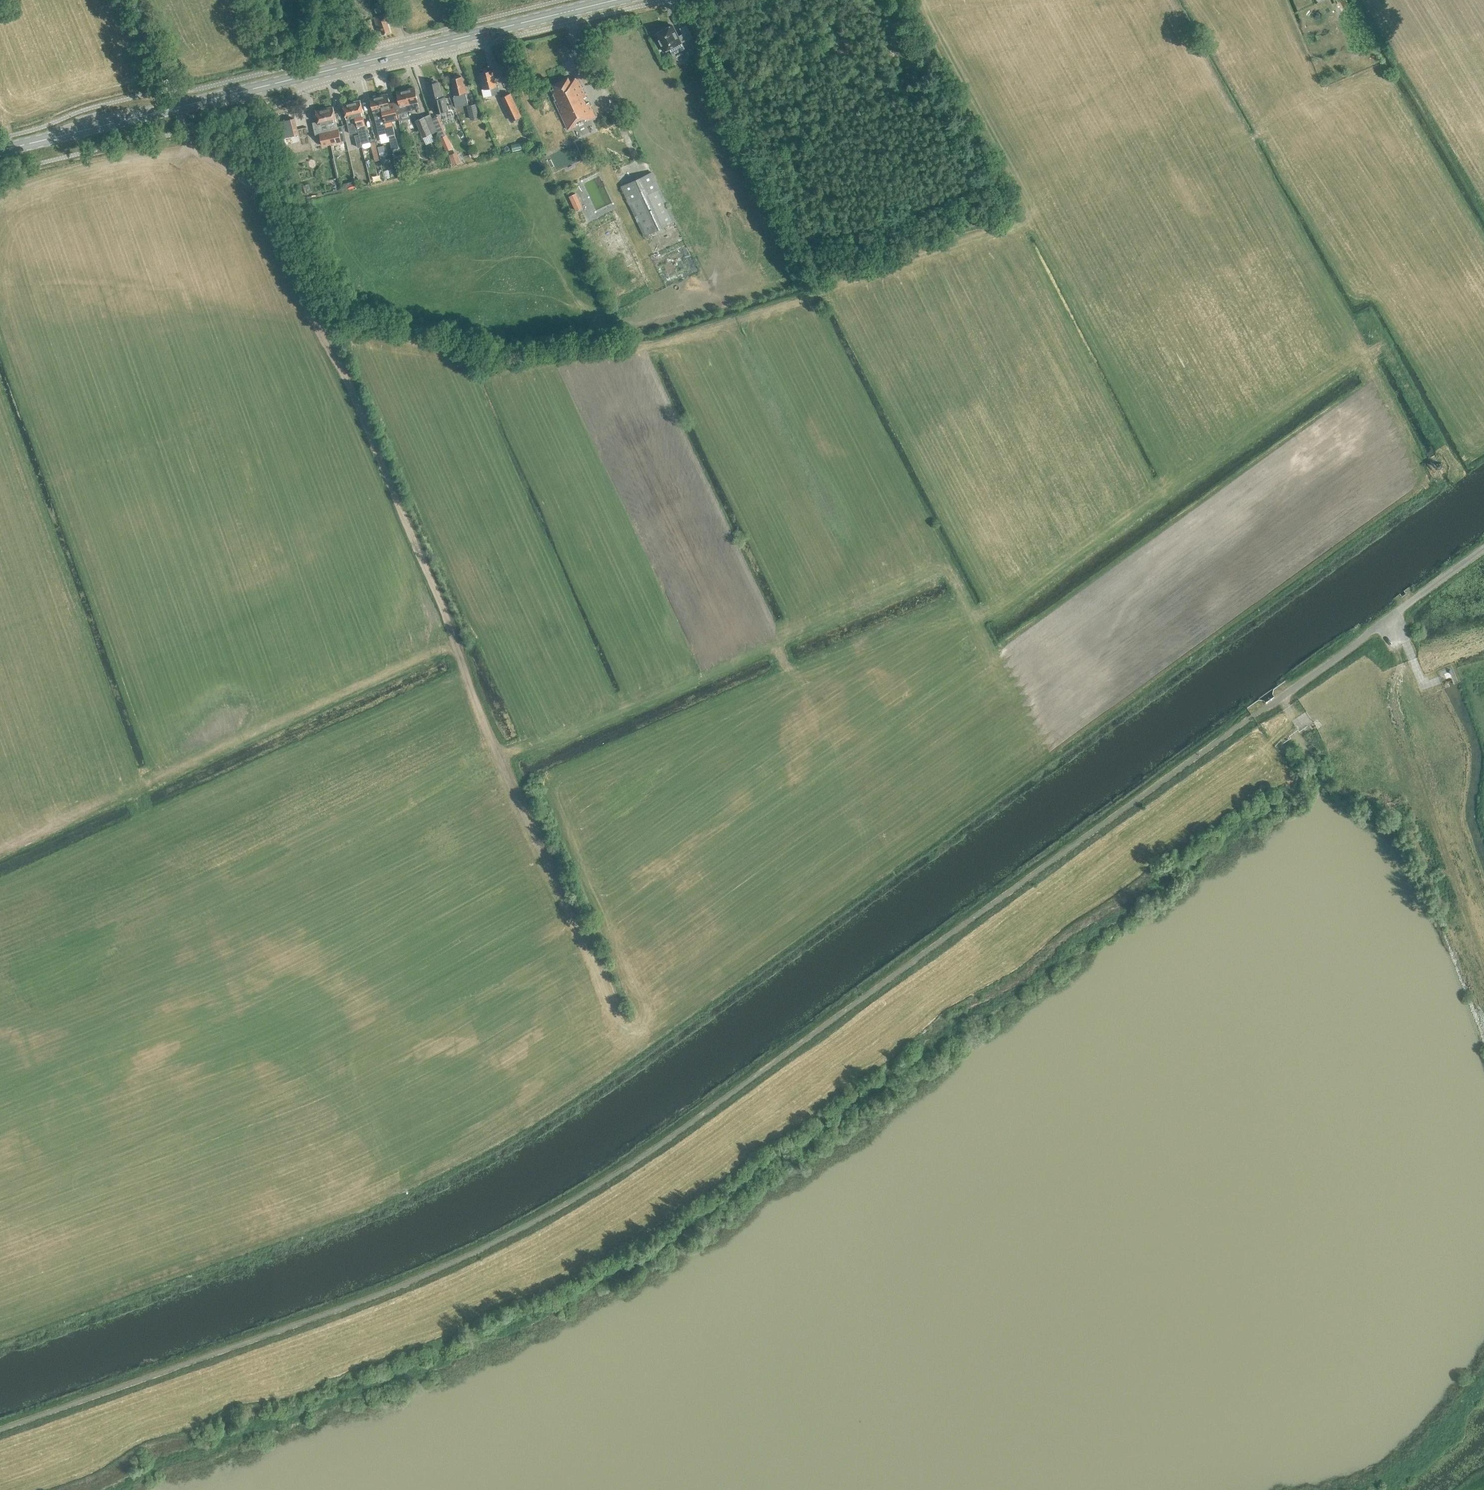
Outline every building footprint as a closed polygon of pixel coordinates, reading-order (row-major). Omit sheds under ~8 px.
[(1344,0),(1336,0),(1344,14),(1350,10),(1344,0)] [(388,13),(374,17),(379,32),(381,31),(382,34),(390,32),(387,21),(390,20),(388,13)] [(659,40),(658,41),(664,52),(669,49),(672,55),(685,49),(682,43),(693,38),(686,25),(680,28),(682,33),(677,35),(672,25),(656,33),(659,40)] [(496,85),(492,70),(487,71),(486,70),(483,71),(482,72),(480,73),(484,88),(490,87),(492,95),(500,93),(498,85),(496,85)] [(463,86),(461,76),(452,78),(454,86),(452,86),(455,96),(453,96),(455,107),(468,104),(465,92),(466,92),(464,86),(463,86)] [(554,88),(551,89),(556,99),(557,99),(554,100),(568,129),(576,125),(575,121),(584,117),(587,120),(595,116),(589,102),(586,103),(584,98),(586,97),(577,77),(570,80),(568,77),(553,84),(554,88)] [(440,92),(438,81),(428,84),(430,92),(429,92),(431,100),(433,99),(436,112),(447,109),(444,96),(442,96),(441,92),(440,92)] [(399,102),(394,103),(397,114),(398,120),(409,118),(408,111),(407,110),(419,108),(418,101),(414,87),(397,91),(399,102)] [(521,116),(510,92),(500,97),(511,120),(521,116)] [(378,95),(387,130),(387,132),(389,139),(396,137),(389,108),(390,108),(387,93),(378,95)] [(378,134),(387,132),(387,130),(378,95),(370,97),(378,134)] [(360,100),(352,101),(358,131),(359,134),(360,139),(368,137),(363,114),(360,100)] [(352,101),(343,104),(346,118),(350,133),(358,131),(352,101)] [(467,105),(470,119),(479,117),(476,103),(467,105)] [(324,108),(332,144),(346,140),(342,125),(337,127),(336,121),(336,120),(333,106),(324,108)] [(323,146),(332,144),(324,108),(315,110),(318,121),(312,122),(316,139),(321,138),(323,146)] [(431,133),(424,116),(416,120),(423,136),(431,133)] [(375,141),(370,142),(375,161),(379,160),(375,141)] [(383,145),(377,147),(381,162),(387,161),(383,145)] [(621,186),(644,236),(676,221),(652,171),(621,186)] [(355,181),(342,184),(343,190),(356,187),(355,181)]
